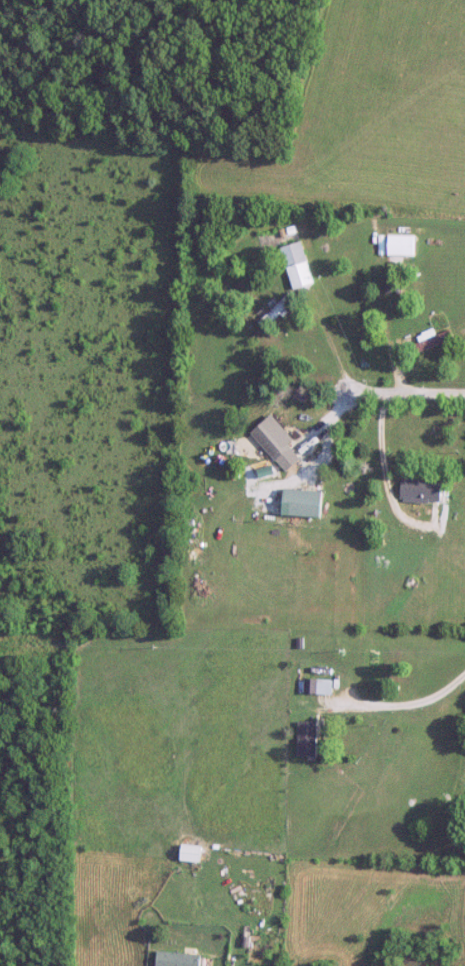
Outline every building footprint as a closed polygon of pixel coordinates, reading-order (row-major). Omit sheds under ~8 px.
[(414,256),(413,236),(387,236),(387,257),(414,256)] [(314,284),(301,242),(281,248),(294,290),(314,284)] [(256,315),(265,327),(295,306),(288,296),(278,303),(276,301),(256,315)] [(272,457),(292,438),(265,411),(246,430),(272,457)] [(300,460),(289,448),(275,460),(286,472),(300,460)] [(441,503),(442,481),(402,481),(402,503),(441,503)] [(282,492),(282,517),(321,517),(321,492),(282,492)] [(304,695),(332,695),(332,680),(304,680),(304,695)] [(316,722),(297,722),(297,758),(316,758),(316,722)] [(180,862),(199,862),(199,847),(180,847),(180,862)] [(212,957),(156,953),(155,965),(212,965),(212,957)]
